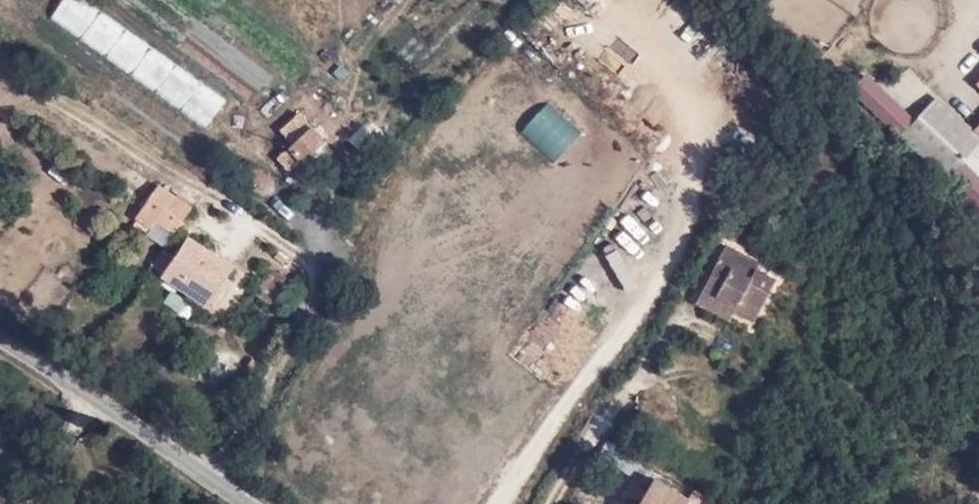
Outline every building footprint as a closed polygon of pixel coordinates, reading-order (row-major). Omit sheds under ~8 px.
[(611,9),(620,0),(601,0),(611,9)] [(865,76),(851,93),(978,211),(978,178),(964,163),(978,148),(978,122),(971,131),(935,96),(917,120),(865,76)] [(301,107),(279,126),(295,145),(281,157),(293,170),(299,165),(305,171),(335,145),(301,107)] [(354,151),(380,140),(371,121),(346,132),(354,151)] [(150,229),(156,221),(174,234),(192,207),(157,184),(135,218),(150,229)] [(186,238),(160,276),(212,312),(239,274),(186,238)] [(761,264),(724,245),(694,306),(728,322),(732,314),(753,325),(775,280),(757,271),(761,264)] [(656,479),(642,503),(689,503),(692,499),(656,479)]
